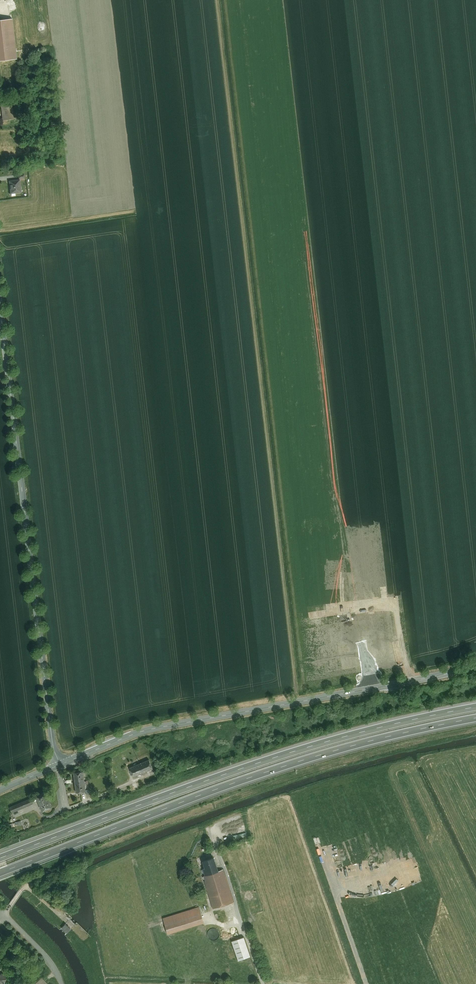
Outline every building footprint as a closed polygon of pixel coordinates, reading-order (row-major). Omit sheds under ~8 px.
[(0,20),(0,61),(17,59),(13,19),(0,20)] [(12,104),(2,105),(4,121),(13,120),(12,104)] [(10,182),(11,190),(22,189),(21,180),(10,182)] [(150,759),(130,767),(134,777),(154,769),(150,759)] [(84,771),(74,772),(76,794),(87,793),(84,771)] [(47,792),(35,796),(42,812),(53,807),(47,792)] [(10,807),(12,814),(34,804),(32,798),(10,807)] [(203,868),(202,868),(205,876),(218,871),(214,857),(201,861),(203,868)] [(205,876),(204,876),(213,907),(233,901),(223,870),(218,871),(205,876)] [(199,906),(163,918),(169,933),(204,922),(199,906)] [(66,924),(61,928),(64,931),(67,933),(71,929),(68,926),(66,924)] [(243,937),(232,940),(238,960),(249,956),(243,937)]
